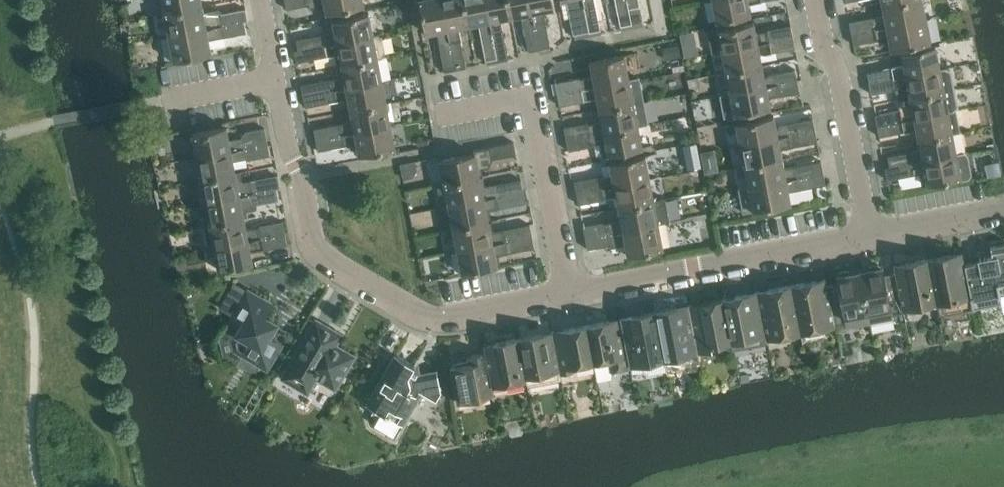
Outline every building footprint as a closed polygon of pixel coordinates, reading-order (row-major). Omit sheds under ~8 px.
[(166,13),(203,6),(201,0),(163,0),(166,13)] [(287,9),(310,5),(310,7),(312,9),(326,6),(327,13),(364,6),(363,0),(285,0),(287,9)] [(426,33),(434,32),(438,34),(444,68),(455,66),(442,0),(420,0),(426,33)] [(455,66),(456,70),(467,68),(459,30),(462,27),(469,25),(464,0),(442,0),(455,66)] [(469,25),(477,24),(480,26),(487,60),(498,58),(486,0),(464,0),(469,25)] [(498,58),(509,56),(502,21),(504,18),(511,17),(508,0),(486,0),(498,58)] [(511,17),(519,15),(522,17),(529,52),(539,50),(540,49),(530,0),(508,0),(511,17)] [(540,49),(551,47),(544,13),(546,10),(554,8),(553,0),(530,0),(540,49)] [(561,3),(568,2),(575,39),(590,35),(589,32),(590,32),(584,0),(561,0),(561,3)] [(590,32),(601,29),(595,0),(584,0),(590,32)] [(621,25),(632,23),(627,0),(616,0),(621,25)] [(632,23),(643,21),(639,0),(627,0),(632,23)] [(717,21),(751,15),(749,4),(762,1),(769,0),(713,0),(717,21)] [(861,20),(863,31),(927,19),(923,0),(911,0),(883,5),(884,11),(872,13),(873,18),(861,20)] [(203,6),(166,13),(170,36),(245,21),(249,20),(247,9),(222,13),(221,11),(219,10),(204,13),(203,6)] [(333,33),(297,40),(299,51),(374,36),(369,13),(334,20),(336,28),(333,33)] [(863,31),(852,33),(855,46),(890,39),(892,50),(932,43),(927,19),(863,31)] [(861,20),(850,22),(852,33),(863,31),(861,20)] [(245,21),(170,36),(175,61),(212,54),(209,40),(225,37),(247,33),(245,21)] [(719,29),(708,31),(712,53),(723,51),(790,38),(787,26),(768,30),(768,31),(759,33),(756,31),(754,22),(719,29)] [(299,51),(295,51),(297,62),(337,55),(341,58),(343,66),(378,59),(382,58),(385,53),(382,39),(378,35),(374,36),(299,51)] [(790,38),(723,51),(727,72),(762,65),(760,53),(762,53),(765,54),(792,49),(790,38)] [(697,42),(683,45),(685,57),(699,54),(697,42)] [(679,44),(662,48),(665,60),(682,57),(679,44)] [(905,65),(872,71),(874,82),(940,69),(940,68),(936,46),(902,52),(905,65)] [(580,78),(555,83),(558,94),(630,80),(630,79),(625,55),(591,62),(594,77),(580,79),(580,78)] [(332,79),(306,84),(308,95),(382,81),(378,59),(343,66),(345,77),(332,80),(332,79)] [(762,65),(727,72),(731,93),(798,81),(796,70),(769,75),(766,77),(765,78),(762,65)] [(940,69),(874,82),(876,94),(896,90),(898,100),(955,89),(951,70),(946,67),(940,68),(940,69)] [(630,80),(558,94),(560,106),(585,101),(584,100),(598,97),(600,109),(644,101),(640,77),(630,79),(630,80)] [(698,80),(691,81),(692,89),(699,87),(698,80)] [(308,95),(304,96),(306,107),(345,99),(350,102),(351,110),(387,103),(382,81),(308,95)] [(731,93),(721,95),(725,117),(735,115),(771,108),(769,100),(771,97),(780,95),(780,96),(800,92),(798,81),(731,93)] [(880,114),(876,115),(878,126),(882,125),(949,112),(955,111),(958,106),(955,89),(898,100),(900,110),(880,114)] [(589,123),(564,127),(566,139),(639,125),(639,124),(648,123),(644,101),(600,109),(603,122),(589,124),(589,123)] [(350,122),(314,129),(317,140),(391,126),(387,103),(351,110),(353,118),(350,122)] [(949,112),(882,125),(884,136),(914,130),(917,132),(919,140),(953,133),(959,132),(955,111),(949,112)] [(774,116),(737,123),(741,145),(816,130),(813,119),(781,125),(778,127),(776,128),(774,116)] [(639,125),(566,139),(569,151),(594,146),(593,144),(601,143),(603,156),(643,148),(639,125)] [(391,126),(317,140),(319,151),(354,144),(359,147),(360,155),(396,149),(391,126)] [(227,127),(193,134),(198,157),(268,144),(265,128),(254,130),(243,137),(243,138),(230,140),(227,127)] [(816,130),(741,145),(745,166),(782,159),(781,151),(783,149),(818,142),(816,130)] [(688,131),(679,133),(681,143),(690,140),(688,131)] [(918,150),(888,156),(890,168),(957,154),(957,153),(953,133),(919,140),(920,147),(918,150)] [(475,154),(441,160),(445,183),(480,177),(480,175),(483,174),(482,168),(489,167),(493,159),(517,155),(514,143),(514,142),(474,150),(475,154)] [(268,144),(198,157),(202,180),(236,173),(234,161),(247,159),(247,160),(271,156),(268,144)] [(890,168),(886,168),(888,180),(922,174),(926,176),(928,185),(950,180),(950,181),(969,178),(972,173),(969,155),(964,152),(957,153),(957,154),(890,168)] [(599,176),(575,181),(577,193),(651,179),(646,156),(611,162),(613,175),(600,178),(599,176)] [(782,159),(745,166),(749,187),(824,173),(822,161),(786,168),(784,166),(782,159)] [(199,183),(198,186),(200,201),(203,202),(206,202),(277,189),(281,188),(279,176),(242,183),(240,172),(236,173),(202,180),(202,182),(199,183)] [(749,187),(739,189),(744,213),(754,211),(791,204),(789,192),(826,185),(824,173),(749,187)] [(480,177),(445,183),(449,206),(524,191),(522,180),(482,187),(480,177)] [(651,179),(577,193),(579,205),(604,200),(604,198),(617,196),(619,208),(655,201),(651,179)] [(277,189),(206,202),(211,225),(245,218),(249,217),(248,212),(256,210),(258,207),(257,205),(279,200),(277,189)] [(524,191),(449,206),(454,228),(489,221),(487,211),(526,203),(524,191)] [(603,222),(583,226),(586,238),(659,223),(670,221),(666,199),(655,201),(619,208),(622,220),(604,224),(603,222)] [(208,225),(205,230),(208,243),(212,247),(215,247),(286,233),(283,221),(260,226),(260,227),(247,230),(245,218),(211,225),(208,225)] [(489,221),(454,228),(458,250),(533,236),(530,224),(491,232),(489,221)] [(659,223),(586,238),(588,249),(611,245),(611,248),(627,245),(629,256),(664,249),(659,223)] [(286,233),(215,247),(219,270),(254,263),(251,251),(264,248),(264,250),(288,245),(286,233)] [(533,236),(458,250),(463,274),(467,273),(473,271),(498,267),(496,255),(535,248),(533,236)] [(965,264),(974,308),(1002,303),(1000,294),(1003,293),(1003,244),(991,247),(992,255),(978,258),(979,262),(965,264)] [(963,252),(928,259),(937,303),(939,315),(974,308),(965,264),(963,252)] [(928,259),(894,265),(896,273),(903,310),(937,303),(928,259)] [(870,270),(860,272),(871,323),(892,319),(891,315),(904,312),(903,310),(896,273),(885,276),(883,268),(881,268),(880,266),(879,265),(871,266),(869,268),(870,270)] [(838,284),(828,287),(835,326),(847,323),(848,328),(871,323),(860,272),(850,274),(850,272),(848,271),(840,272),(841,274),(839,276),(837,277),(838,284)] [(826,279),(792,285),(802,336),(806,336),(805,330),(832,324),(833,326),(835,326),(828,287),(826,279)] [(227,327),(220,339),(225,358),(237,365),(244,353),(267,366),(280,344),(268,337),(275,324),(263,317),(270,305),(235,284),(222,307),(247,321),(239,334),(227,327)] [(792,285),(757,292),(766,335),(766,339),(767,339),(769,338),(769,337),(796,331),(798,337),(802,336),(792,285)] [(757,292),(724,299),(732,342),(734,350),(768,344),(767,339),(766,339),(766,335),(757,292)] [(703,313),(692,316),(699,352),(707,351),(710,346),(732,342),(724,299),(701,303),(703,313)] [(678,307),(655,312),(665,359),(699,352),(692,316),(691,313),(680,315),(678,307)] [(632,316),(621,318),(623,326),(630,365),(643,363),(644,370),(650,374),(667,371),(665,359),(655,312),(632,316)] [(317,321),(284,378),(308,392),(317,377),(336,388),(354,356),(335,345),(341,335),(317,321)] [(609,321),(587,325),(594,362),(609,359),(611,368),(615,371),(631,367),(630,365),(623,326),(611,329),(609,321)] [(566,337),(554,339),(560,370),(561,374),(574,371),(573,366),(594,362),(587,325),(565,329),(566,337)] [(541,334),(519,338),(526,376),(527,376),(527,379),(528,385),(562,378),(561,374),(560,370),(554,339),(543,342),(541,334)] [(498,350),(486,353),(492,386),(493,386),(527,379),(527,376),(526,376),(519,338),(496,343),(498,350)] [(474,362),(452,367),(459,402),(495,395),(493,386),(492,386),(486,353),(473,355),(474,362)] [(396,355),(367,404),(401,424),(421,391),(437,400),(442,392),(438,370),(420,374),(413,370),(415,366),(396,355)]
